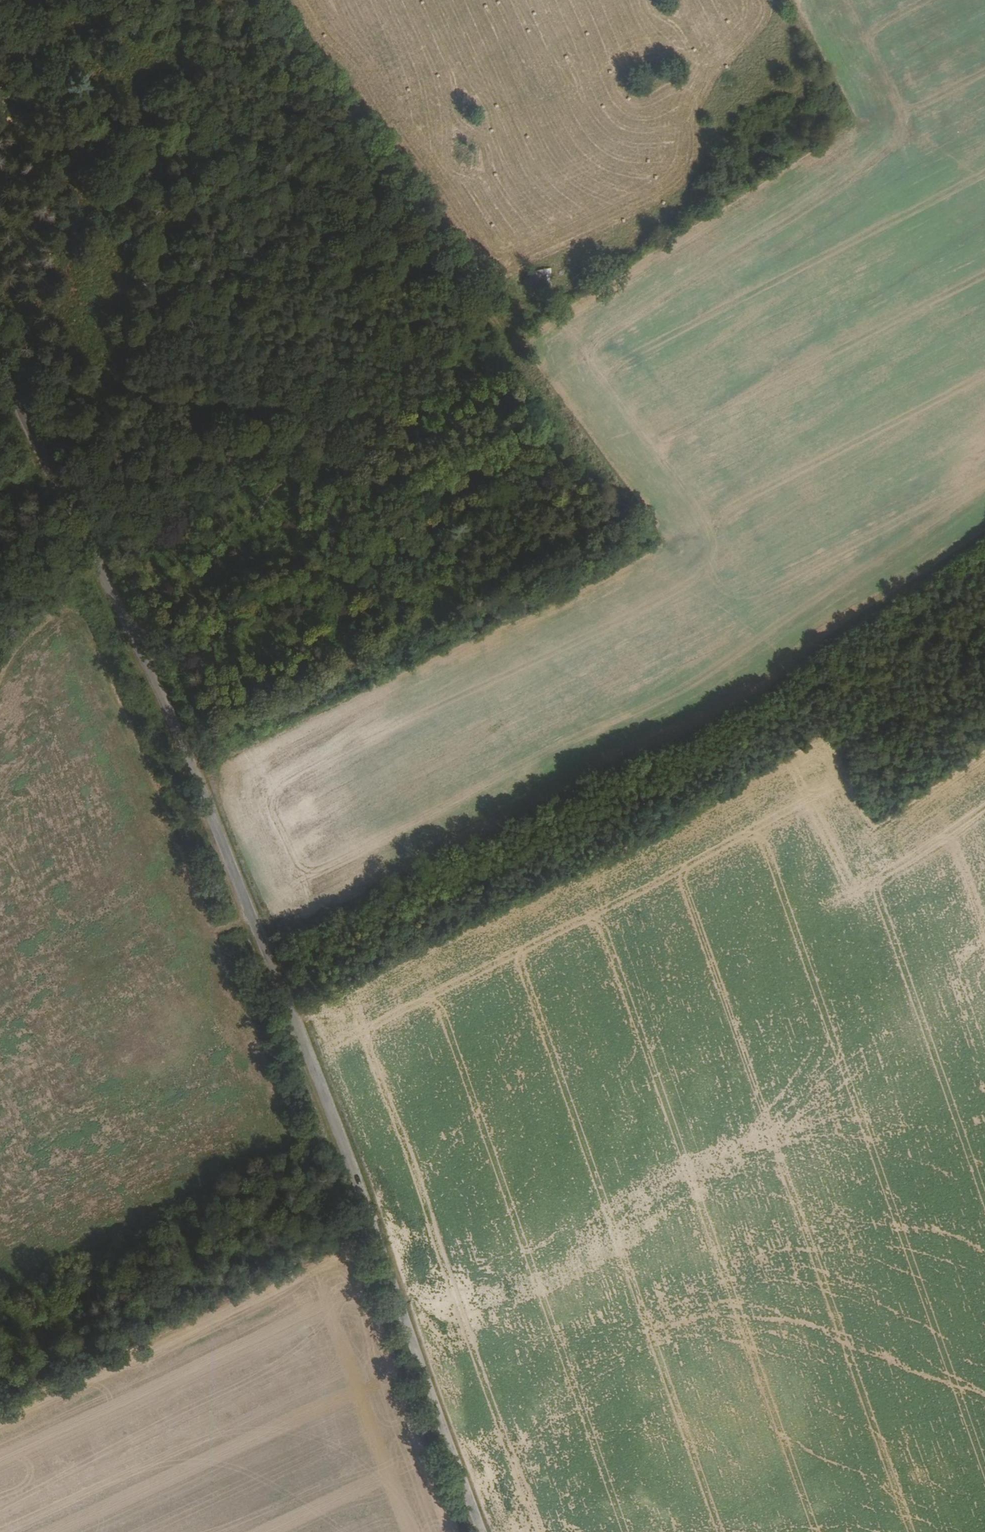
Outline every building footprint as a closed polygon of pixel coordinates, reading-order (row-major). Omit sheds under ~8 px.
[(551,286),(550,269),(528,270),(529,287),(551,286)]
